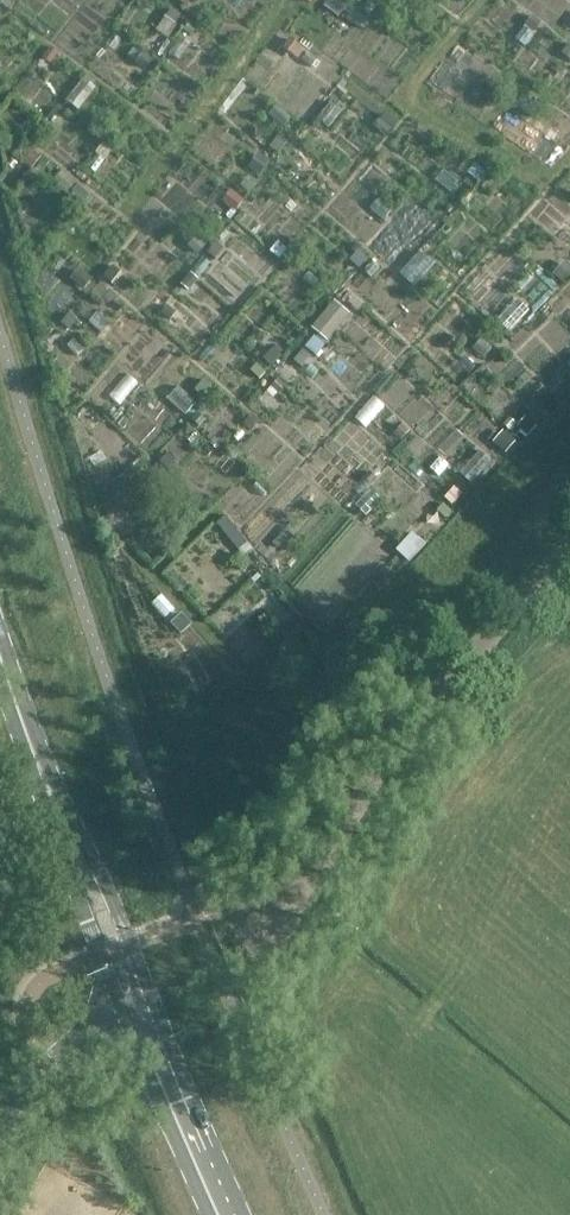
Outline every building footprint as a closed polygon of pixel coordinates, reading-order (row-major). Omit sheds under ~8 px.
[(540,34),(555,45),(569,25),(569,17),(559,9),(540,34)] [(102,193),(82,178),(70,194),(90,209),(102,193)] [(406,254),(385,284),(400,294),(421,265),(406,254)] [(314,316),(291,349),(306,361),(330,328),(314,316)] [(521,424),(539,441),(568,409),(550,392),(521,424)]
